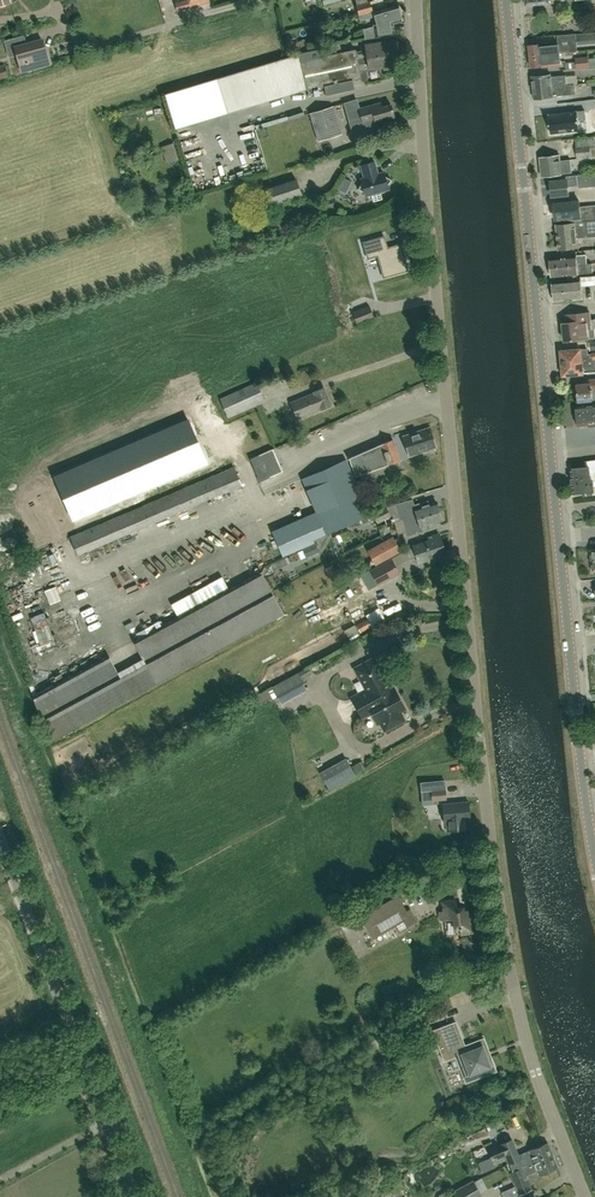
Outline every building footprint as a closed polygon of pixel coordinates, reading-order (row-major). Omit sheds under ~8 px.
[(177,11),(209,2),(209,0),(187,0),(175,3),(177,11)] [(358,16),(372,12),(369,2),(355,6),(358,16)] [(378,26),(364,30),(366,39),(393,35),(391,23),(401,20),(399,13),(401,11),(400,9),(398,7),(397,6),(374,12),(378,26)] [(9,56),(17,56),(19,64),(26,62),(28,69),(44,65),(42,59),(47,58),(42,39),(26,44),(23,35),(5,40),(9,56)] [(365,46),(367,58),(397,53),(395,41),(365,46)] [(535,68),(567,66),(566,53),(577,52),(577,45),(565,45),(565,41),(534,43),(535,68)] [(367,58),(357,60),(355,49),(300,60),(298,54),(165,93),(175,128),(307,89),(324,85),(326,94),(354,88),(352,79),(361,78),(360,72),(399,65),(397,53),(367,58)] [(575,58),(576,69),(589,67),(588,57),(575,58)] [(566,75),(551,76),(551,75),(532,77),(533,88),(567,85),(566,75)] [(534,98),(546,97),(565,95),(565,94),(575,93),(574,84),(567,85),(533,88),(534,98)] [(359,109),(362,122),(374,119),(375,123),(395,118),(391,104),(382,107),(381,102),(359,109)] [(341,134),(333,106),(310,113),(318,141),(341,134)] [(549,114),(551,133),(580,130),(578,119),(586,118),(585,110),(549,114)] [(263,123),(263,137),(280,137),(280,123),(263,123)] [(594,132),(594,126),(580,129),(582,135),(594,132)] [(576,146),(577,159),(594,157),(594,136),(575,138),(576,146)] [(178,142),(167,147),(174,164),(185,159),(178,142)] [(561,173),(571,172),(570,159),(559,161),(559,155),(540,157),(542,176),(561,174),(561,173)] [(382,199),(380,192),(388,189),(387,186),(391,179),(384,175),(383,172),(378,173),(374,161),(360,165),(364,178),(361,179),(362,182),(358,189),(365,192),(366,196),(371,194),(373,202),(382,199)] [(559,177),(560,180),(551,181),(552,196),(569,194),(568,187),(578,186),(578,187),(593,186),(592,173),(559,177)] [(268,188),(270,194),(265,196),(258,198),(262,209),(274,205),(273,204),(301,195),(296,179),(268,188)] [(297,205),(295,198),(274,205),(276,212),(297,205)] [(555,219),(565,218),(565,222),(594,219),(594,216),(594,205),(580,206),(579,201),(554,203),(555,219)] [(594,236),(594,220),(556,225),(559,249),(579,247),(578,238),(594,236)] [(378,251),(381,274),(416,269),(412,242),(389,245),(387,233),(366,236),(368,252),(378,251)] [(586,254),(576,255),(550,258),(552,277),(593,272),(592,263),(587,263),(586,254)] [(554,301),(583,299),(581,279),(552,281),(554,301)] [(421,280),(400,286),(403,298),(425,292),(421,280)] [(374,318),(369,305),(352,311),(357,324),(374,318)] [(565,341),(594,337),(594,336),(594,328),(594,319),(591,320),(590,312),(570,315),(565,315),(566,322),(563,323),(565,341)] [(594,360),(594,352),(593,352),(593,354),(588,354),(588,348),(561,351),(562,363),(594,360)] [(562,363),(563,375),(594,372),(594,360),(562,363)] [(594,399),(594,379),(585,380),(586,384),(577,384),(579,401),(594,399)] [(228,417),(265,401),(256,382),(220,398),(228,417)] [(321,410),(331,406),(324,387),(314,391),(315,393),(290,403),(297,418),(320,408),(321,410)] [(578,425),(594,423),(594,403),(576,405),(578,419),(575,420),(575,423),(578,424),(578,425)] [(53,476),(72,521),(207,463),(188,418),(53,476)] [(410,444),(415,459),(443,450),(438,435),(410,444)] [(392,476),(388,465),(400,461),(392,440),(381,444),(349,458),(356,477),(359,475),(363,486),(379,480),(379,481),(392,476)] [(260,480),(269,476),(281,470),(271,449),(250,459),(260,480)] [(313,539),(325,534),(370,514),(345,459),(301,478),(320,520),(275,540),(282,556),(314,542),(313,539)] [(585,494),(585,497),(594,496),(594,492),(594,486),(594,481),(593,481),(591,478),(590,472),(594,471),(594,459),(587,460),(588,466),(572,468),(574,495),(585,494)] [(78,555),(241,485),(234,467),(70,537),(78,555)] [(391,516),(388,511),(396,509),(396,510),(411,505),(408,498),(394,502),(386,506),(385,506),(372,512),(377,523),(391,516)] [(408,522),(439,512),(436,502),(425,505),(424,502),(413,505),(414,508),(413,509),(412,508),(398,512),(401,520),(403,519),(404,522),(407,521),(408,522)] [(438,522),(442,521),(439,512),(408,522),(411,534),(422,531),(421,527),(429,525),(430,528),(439,526),(438,522)] [(409,559),(417,556),(420,563),(436,558),(435,555),(445,552),(438,533),(428,537),(429,541),(414,546),(414,547),(406,550),(409,559)] [(375,565),(401,551),(393,536),(367,550),(375,565)] [(379,584),(383,582),(394,576),(399,574),(392,559),(382,564),(371,569),(376,579),(379,584)] [(332,582),(339,578),(332,565),(325,569),(332,582)] [(49,742),(284,614),(262,573),(133,642),(144,663),(119,677),(108,656),(32,697),(49,742)] [(356,637),(364,633),(359,625),(351,630),(356,637)] [(391,689),(387,681),(389,679),(382,666),(380,668),(374,658),(355,668),(361,679),(366,690),(352,697),(357,707),(391,689)] [(308,667),(274,685),(272,686),(273,689),(268,691),(273,699),(277,697),(281,705),(307,691),(301,680),(312,674),(308,667)] [(405,709),(393,687),(391,689),(357,707),(362,717),(371,712),(377,723),(380,722),(385,730),(406,719),(401,711),(405,709)] [(432,800),(446,799),(445,789),(431,790),(432,800)] [(462,802),(442,804),(444,823),(445,822),(446,832),(466,830),(465,820),(470,819),(468,801),(462,802)] [(423,812),(420,820),(433,825),(436,817),(423,812)] [(398,896),(360,918),(365,927),(366,926),(373,938),(406,919),(410,926),(417,921),(410,909),(407,911),(398,896)] [(444,914),(439,915),(440,918),(440,919),(440,920),(441,920),(442,921),(444,920),(446,937),(474,933),(470,910),(463,911),(462,908),(457,909),(455,900),(442,902),(444,914)] [(451,1030),(449,1024),(433,1030),(444,1061),(462,1054),(466,1065),(459,1067),(465,1083),(485,1075),(482,1068),(489,1066),(481,1046),(475,1049),(472,1042),(464,1045),(458,1028),(451,1030)] [(486,1131),(480,1133),(483,1142),(489,1139),(486,1131)] [(510,1167),(512,1171),(520,1168),(523,1167),(553,1154),(548,1142),(523,1152),(525,1156),(520,1158),(517,1152),(512,1138),(488,1148),(494,1163),(507,1158),(510,1167)] [(553,1154),(523,1167),(526,1174),(537,1169),(539,1174),(558,1167),(553,1154)] [(520,1168),(512,1171),(510,1172),(515,1186),(501,1192),(503,1196),(521,1196),(520,1194),(532,1189),(526,1174),(523,1167),(520,1168)] [(481,1195),(473,1180),(450,1193),(452,1196),(478,1196),(481,1195)] [(404,1188),(409,1196),(413,1196),(417,1195),(412,1184),(404,1188)]
